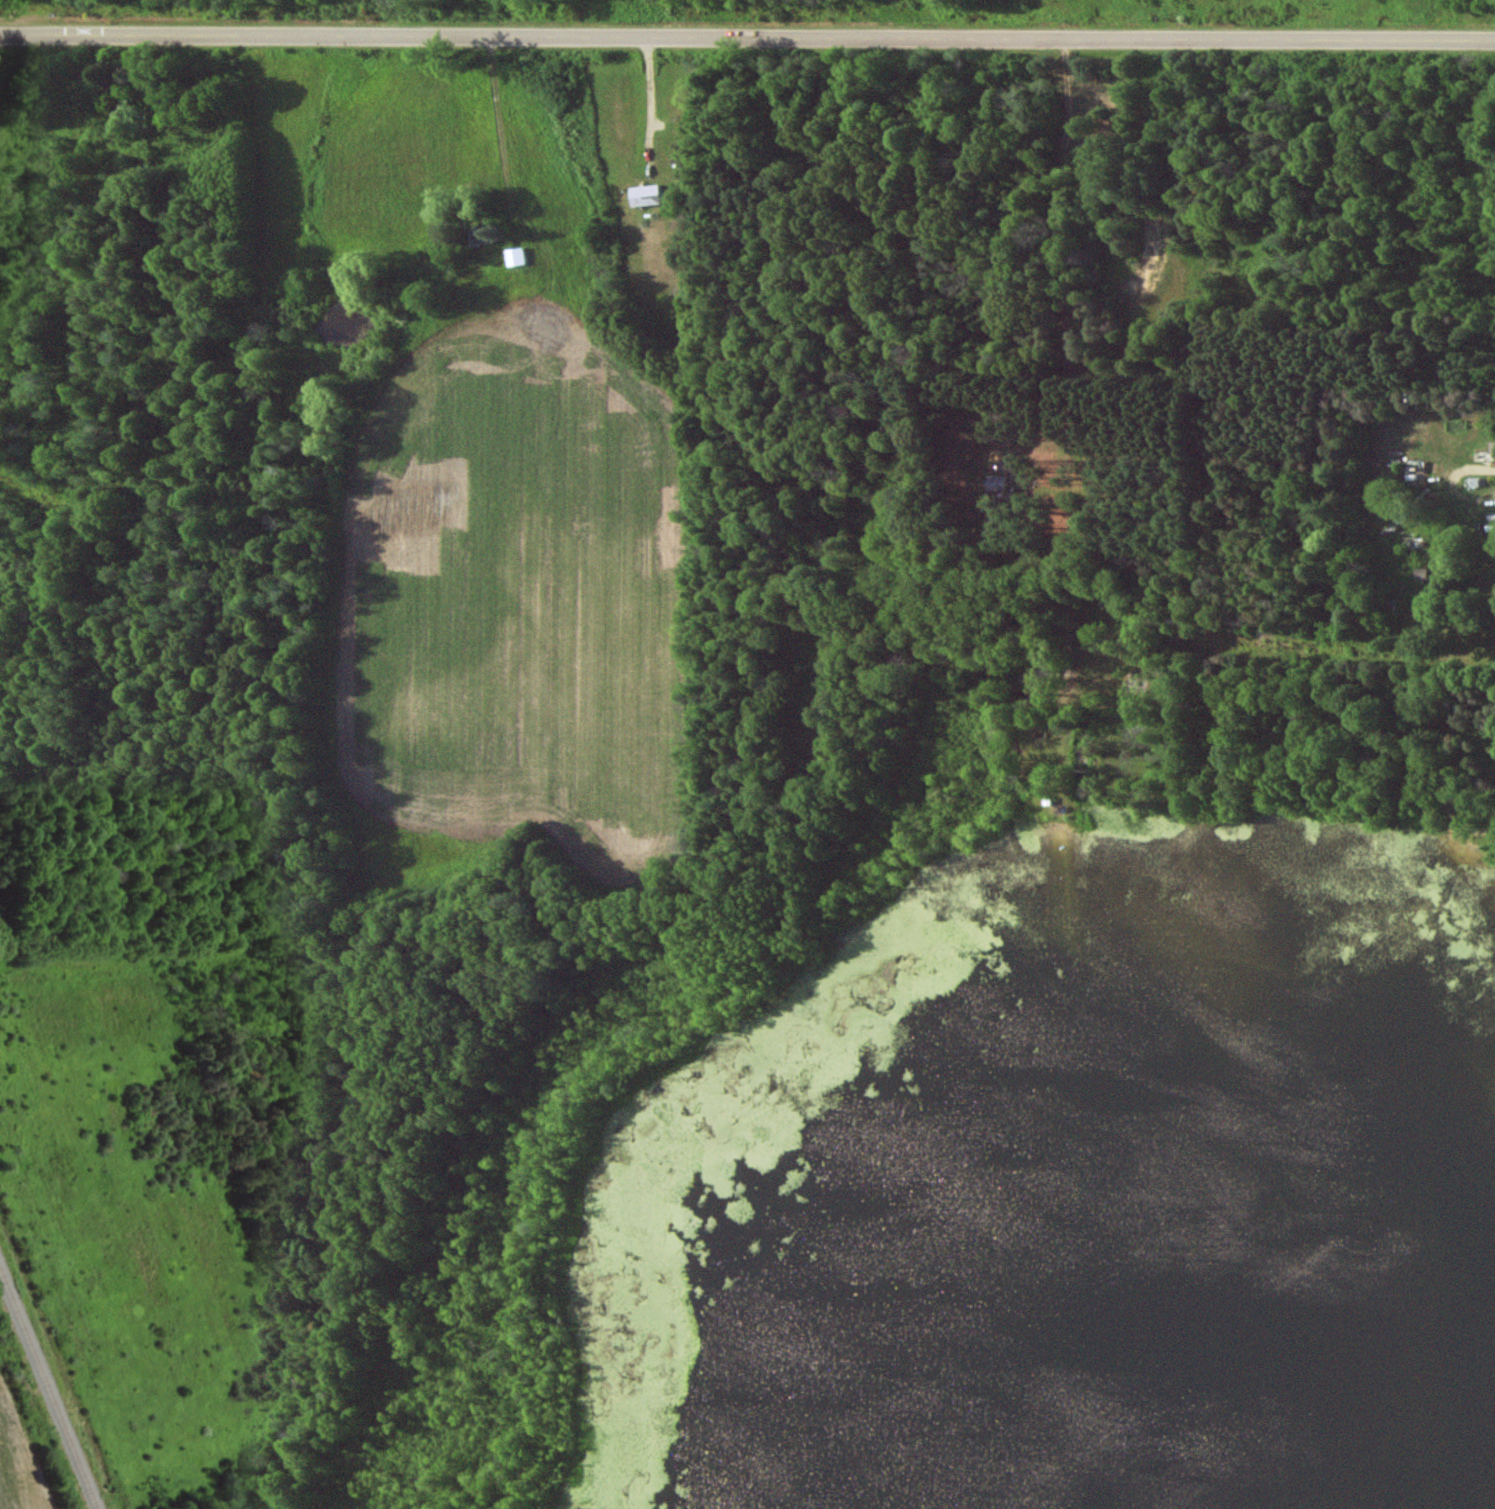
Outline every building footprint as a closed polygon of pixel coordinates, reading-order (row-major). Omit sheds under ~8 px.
[(630,187),(631,207),(667,205),(666,185),(630,187)] [(512,249),(513,266),(532,265),(530,247),(512,249)] [(988,490),(1007,491),(1008,475),(988,475),(988,490)]
